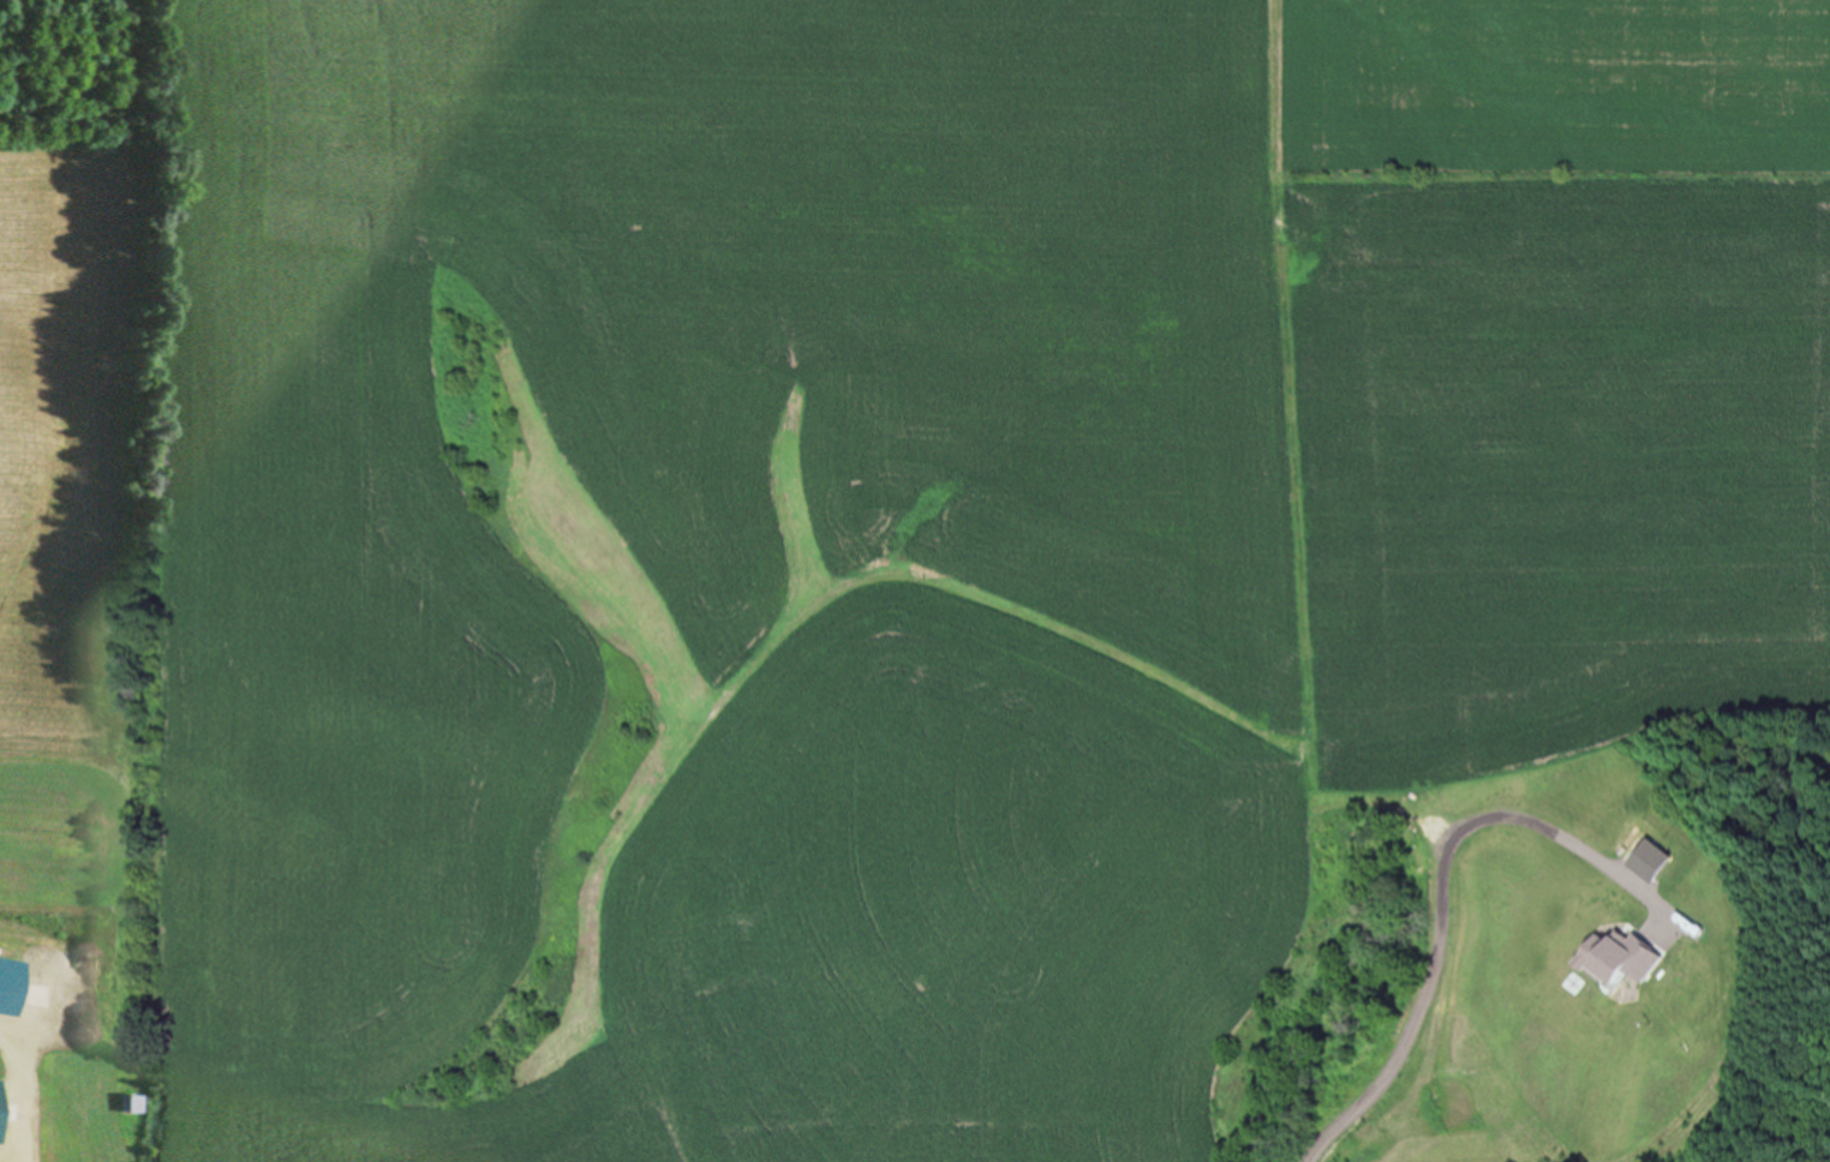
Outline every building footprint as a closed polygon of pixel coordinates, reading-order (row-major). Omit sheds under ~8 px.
[(142,1096),(130,1096),(130,1113),(142,1113),(142,1096)]
